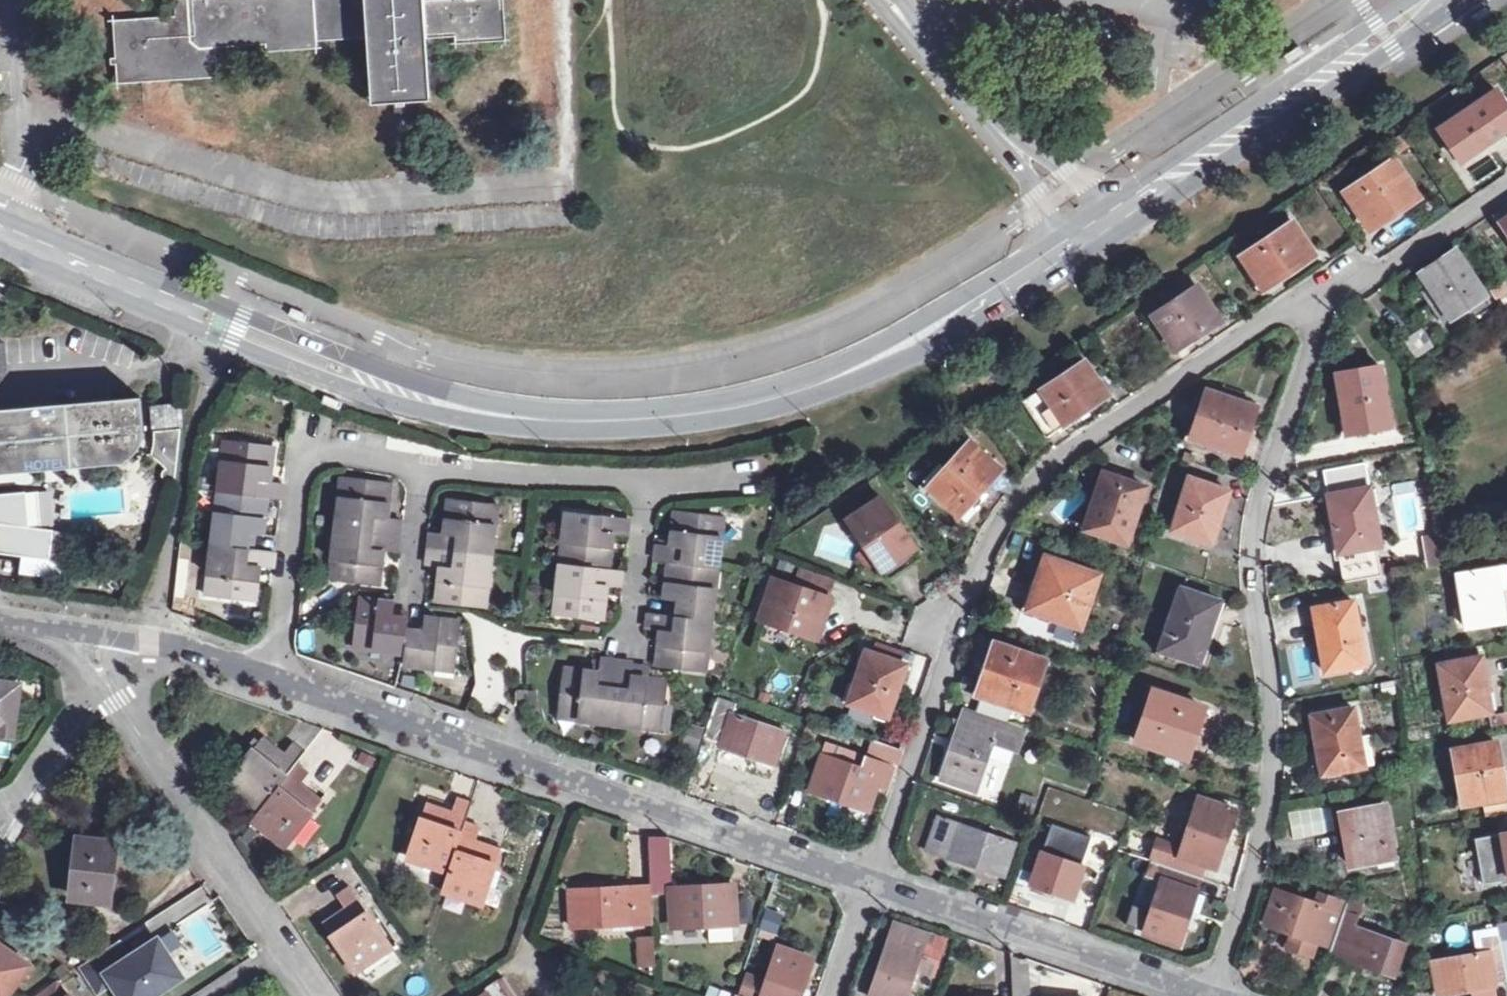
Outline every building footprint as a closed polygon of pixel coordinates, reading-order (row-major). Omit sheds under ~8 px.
[(178,18),(116,22),(120,84),(157,81),(220,77),(218,48),(269,44),(270,52),(319,49),(318,41),(369,38),(367,0),(177,0),(178,18)] [(369,38),(373,104),(397,103),(399,132),(412,132),(410,102),(432,100),(428,39),(456,37),(457,44),(508,41),(505,0),(367,0),(369,38)] [(1472,14),(1477,21),(1495,10),(1490,2),(1472,14)] [(1303,44),(1287,53),(1290,59),(1306,49),(1303,44)] [(1460,157),(1473,148),(1487,138),(1490,141),(1506,129),(1506,101),(1499,89),(1441,129),(1460,157)] [(1420,198),(1394,160),(1346,191),(1372,228),(1384,220),(1420,198)] [(1317,254),(1295,222),(1244,257),(1265,289),(1303,263),(1317,254)] [(1349,242),(1339,229),(1326,237),(1335,251),(1349,242)] [(1457,249),(1422,272),(1451,316),(1464,307),(1471,317),(1492,303),(1457,249)] [(1506,305),(1506,282),(1494,293),(1505,306),(1506,305)] [(1154,315),(1176,348),(1197,334),(1201,340),(1212,332),(1224,324),(1198,285),(1154,315)] [(309,321),(313,313),(294,305),(291,312),(309,321)] [(1423,329),(1405,339),(1415,357),(1433,347),(1423,329)] [(1110,395),(1087,360),(1025,402),(1048,437),(1067,424),(1063,419),(1086,404),(1090,409),(1100,402),(1110,395)] [(1114,394),(1127,385),(1113,363),(1100,372),(1114,394)] [(1348,435),(1390,427),(1379,367),(1338,375),(1348,435)] [(1192,436),(1242,454),(1257,407),(1209,390),(1192,436)] [(328,392),(324,401),(342,409),(346,400),(328,392)] [(124,464),(136,453),(140,448),(143,442),(141,398),(0,411),(0,474),(124,464)] [(181,426),(181,406),(154,408),(155,428),(181,426)] [(168,482),(176,484),(181,430),(155,432),(155,439),(151,454),(158,459),(162,463),(167,469),(164,471),(162,475),(164,480),(168,482)] [(1003,469),(971,440),(930,488),(961,517),(982,493),(1003,469)] [(221,493),(229,494),(269,498),(283,500),(284,482),(271,480),(273,459),(274,446),(235,442),(233,462),(224,461),(221,493)] [(1084,527),(1129,543),(1149,486),(1103,470),(1084,527)] [(342,497),(338,529),(399,536),(402,518),(395,517),(388,516),(392,483),(352,478),(350,498),(342,497)] [(1173,530),(1211,543),(1229,492),(1190,479),(1173,530)] [(1377,506),(1373,489),(1373,486),(1329,494),(1340,552),(1381,545),(1375,516),(1379,515),(1377,506)] [(1378,487),(1373,489),(1377,506),(1382,505),(1378,487)] [(42,560),(47,529),(38,529),(36,492),(0,494),(0,553),(42,560)] [(267,515),(269,498),(229,494),(227,514),(218,513),(215,545),(253,550),(255,534),(264,534),(267,515)] [(848,520),(880,567),(894,558),(897,561),(907,555),(917,548),(882,497),(848,520)] [(433,532),(431,550),(491,557),(495,525),(488,524),(490,502),(450,498),(448,516),(446,534),(433,532)] [(656,561),(670,563),(710,567),(718,568),(722,537),(714,536),(716,515),(677,511),(673,545),(658,543),(658,550),(656,561)] [(566,532),(563,564),(612,569),(616,535),(629,536),(630,527),(631,519),(577,513),(575,533),(566,532)] [(399,544),(399,536),(338,529),(335,560),(342,562),(340,582),(380,586),(384,552),(397,554),(399,544)] [(1441,532),(1426,535),(1432,564),(1447,562),(1441,532)] [(276,552),(253,550),(215,545),(211,576),(219,578),(216,598),(256,602),(259,577),(260,566),(274,568),(276,552)] [(1340,552),(1340,556),(1381,548),(1381,545),(1340,552)] [(1381,548),(1340,556),(1345,582),(1386,574),(1384,564),(1381,548)] [(488,588),(491,557),(431,550),(428,566),(442,568),(440,584),(438,603),(478,607),(480,587),(488,588)] [(1039,592),(1035,605),(1030,603),(1027,611),(1033,618),(1052,624),(1055,617),(1081,627),(1098,575),(1055,560),(1047,581),(1042,579),(1037,582),(1034,591),(1039,592)] [(1384,564),(1386,574),(1391,573),(1395,573),(1393,562),(1384,564)] [(708,586),(710,567),(670,563),(668,580),(666,599),(674,600),(672,615),(712,620),(716,587),(708,586)] [(625,571),(612,569),(563,564),(559,595),(567,597),(565,616),(605,622),(609,586),(623,587),(624,581),(625,571)] [(795,586),(829,598),(835,580),(801,568),(795,586)] [(1469,626),(1504,620),(1495,568),(1460,575),(1469,626)] [(776,580),(763,620),(816,638),(823,618),(826,618),(829,608),(832,599),(829,598),(795,586),(776,580)] [(1209,635),(1213,636),(1224,602),(1182,586),(1162,645),(1180,651),(1179,656),(1199,663),(1209,635)] [(406,665),(437,669),(438,661),(457,664),(462,623),(426,619),(425,628),(418,627),(410,626),(412,615),(395,613),(396,604),(388,603),(359,600),(354,640),(373,643),(373,650),(407,655),(406,665)] [(1314,608),(1320,637),(1324,636),(1331,673),(1353,669),(1366,666),(1358,629),(1353,601),(1314,608)] [(708,651),(712,620),(672,615),(650,613),(650,620),(648,629),(663,631),(658,666),(698,671),(700,651),(708,651)] [(1366,666),(1353,669),(1355,678),(1366,676),(1375,663),(1369,633),(1364,628),(1358,629),(1366,666)] [(1324,636),(1320,637),(1326,674),(1331,673),(1324,636)] [(976,711),(993,717),(1007,721),(1013,704),(1029,710),(1046,661),(995,643),(978,693),(982,694),(976,711)] [(1448,652),(1450,663),(1478,658),(1476,647),(1448,652)] [(901,683),(908,664),(867,650),(849,703),(890,717),(901,683)] [(1482,657),(1478,658),(1450,663),(1442,665),(1449,708),(1461,706),(1463,715),(1492,710),(1482,657)] [(610,722),(617,663),(606,662),(601,661),(600,674),(564,671),(560,709),(580,711),(579,720),(610,722)] [(617,663),(610,722),(644,727),(644,719),(663,721),(668,682),(633,678),(634,668),(634,665),(626,664),(617,663)] [(64,678),(56,679),(59,699),(67,698),(64,678)] [(16,731),(22,684),(0,681),(0,729),(16,731)] [(1139,738),(1189,756),(1206,706),(1157,688),(1139,738)] [(517,698),(528,698),(528,689),(516,689),(517,698)] [(739,704),(719,697),(706,737),(724,743),(723,748),(744,755),(775,765),(787,731),(736,714),(739,704)] [(512,710),(505,705),(497,719),(504,722),(512,710)] [(1355,708),(1314,716),(1324,773),(1360,767),(1354,736),(1360,735),(1355,708)] [(989,729),(993,717),(976,711),(971,723),(989,729)] [(1024,727),(1007,721),(993,717),(989,729),(971,723),(961,720),(940,778),(978,791),(996,742),(1016,749),(1024,727)] [(226,785),(261,810),(295,764),(304,752),(293,744),(279,764),(272,759),(278,750),(268,743),(261,737),(226,785)] [(875,792),(881,774),(894,778),(903,749),(875,739),(868,761),(873,763),(870,771),(823,754),(810,791),(869,811),(875,792)] [(1483,799),(1486,814),(1506,810),(1506,791),(1498,741),(1455,749),(1464,803),(1483,799)] [(301,769),(295,764),(261,810),(254,819),(288,844),(323,797),(307,786),(298,798),(292,793),(306,773),(301,769)] [(1161,833),(1151,860),(1203,876),(1208,865),(1218,868),(1238,808),(1201,795),(1185,843),(1161,833)] [(409,857),(449,872),(465,823),(471,804),(458,799),(450,822),(442,819),(447,807),(436,803),(429,801),(409,857)] [(1385,807),(1375,808),(1373,799),(1346,805),(1348,813),(1343,814),(1352,866),(1393,859),(1385,807)] [(970,864),(1005,877),(1017,844),(938,817),(926,850),(970,864)] [(479,828),(465,823),(449,872),(444,889),(484,902),(502,847),(491,843),(484,840),(479,853),(472,850),(479,828)] [(1506,879),(1506,831),(1473,838),(1480,885),(1506,879)] [(674,883),(671,838),(649,839),(652,885),(674,883)] [(73,896),(110,900),(116,847),(79,842),(73,896)] [(1043,850),(1036,869),(1030,885),(1054,893),(1075,900),(1086,865),(1043,850)] [(1199,890),(1203,876),(1151,860),(1147,872),(1163,878),(1145,933),(1181,945),(1193,908),(1199,890)] [(1025,887),(1030,885),(1036,869),(1024,865),(1017,883),(1025,887)] [(733,924),(737,924),(735,884),(706,885),(672,887),(674,927),(709,925),(710,942),(734,941),(733,924)] [(353,917),(347,921),(340,911),(323,922),(355,969),(390,946),(353,887),(339,895),(353,917)] [(571,892),(573,929),(654,924),(652,887),(638,887),(639,897),(636,896),(635,888),(605,890),(571,892)] [(1295,933),(1334,946),(1346,912),(1350,903),(1320,891),(1316,902),(1277,888),(1265,922),(1295,933)] [(1209,893),(1199,890),(1193,908),(1203,911),(1209,893)] [(783,915),(769,910),(764,927),(777,932),(783,915)] [(1358,916),(1346,912),(1334,946),(1331,955),(1365,967),(1397,977),(1410,944),(1356,925),(1358,916)] [(927,970),(936,937),(899,925),(893,943),(888,941),(870,995),(908,995),(918,967),(927,970)] [(775,939),(777,932),(764,927),(761,934),(775,939)] [(1506,979),(1506,970),(1500,934),(1496,934),(1495,929),(1477,933),(1480,952),(1434,960),(1439,995),(1467,990),(1495,985),(1495,981),(1506,979)] [(655,960),(653,936),(635,937),(637,962),(655,960)] [(79,965),(92,985),(110,973),(117,984),(125,995),(154,995),(185,977),(160,939),(133,956),(121,938),(79,965)] [(34,966),(0,941),(0,995),(12,995),(34,966)] [(812,963),(780,950),(764,995),(801,995),(812,963)] [(370,980),(393,969),(387,958),(364,969),(370,980)] [(1013,995),(1027,995),(1025,962),(1012,963),(1013,995)] [(110,973),(92,985),(99,995),(117,984),(110,973)] [(504,979),(514,995),(520,995),(509,978),(504,979)] [(57,981),(37,995),(69,995),(57,981)] [(733,993),(709,985),(705,995),(732,995),(733,993)]
